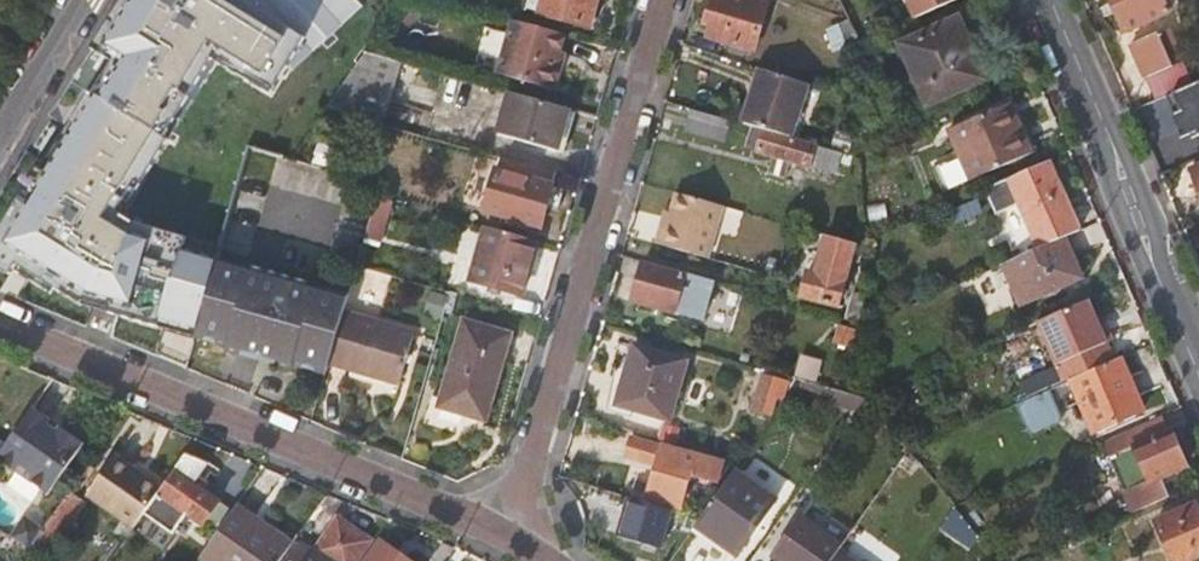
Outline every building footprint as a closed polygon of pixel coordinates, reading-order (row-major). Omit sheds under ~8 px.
[(363,5),(358,0),(118,0),(92,41),(108,52),(90,82),(88,82),(41,159),(40,158),(0,223),(0,259),(12,267),(15,261),(52,283),(55,279),(83,296),(110,306),(109,306),(194,338),(217,258),(219,248),(132,223),(121,215),(215,61),(270,95),(288,66),(291,70),(363,5)] [(590,27),(598,0),(540,0),(536,11),(590,27)] [(768,3),(758,0),(712,0),(706,21),(712,24),(709,35),(755,49),(768,3)] [(953,0),(907,0),(914,17),(953,0)] [(1173,9),(1169,0),(1115,0),(1127,30),(1173,9)] [(558,51),(563,35),(510,21),(496,74),(555,92),(562,67),(554,64),(558,51)] [(987,82),(960,21),(905,45),(932,106),(987,82)] [(1157,96),(1196,79),(1175,33),(1163,38),(1162,34),(1135,46),(1157,96)] [(880,35),(863,43),(851,47),(859,66),(888,53),(880,35)] [(566,54),(558,51),(554,64),(562,67),(566,54)] [(363,53),(350,72),(325,109),(382,125),(389,102),(394,79),(435,89),(440,74),(363,53)] [(808,83),(761,68),(743,123),(763,129),(791,138),(808,83)] [(487,86),(440,74),(435,89),(435,91),(482,103),(487,86)] [(389,102),(426,111),(429,112),(435,91),(435,89),(394,79),(389,102)] [(1187,95),(1198,122),(1198,90),(1187,95)] [(498,133),(556,148),(567,108),(510,93),(498,133)] [(389,102),(382,125),(421,135),(426,111),(389,102)] [(1014,104),(954,129),(974,180),(1035,155),(1014,104)] [(565,150),(576,111),(567,108),(556,148),(565,150)] [(730,120),(694,109),(690,126),(725,136),(730,120)] [(791,138),(763,129),(758,149),(804,163),(809,143),(791,138)] [(836,170),(840,152),(815,144),(809,164),(836,170)] [(1052,164),(988,192),(997,214),(1022,205),(1042,250),(1066,239),(1082,232),(1052,164)] [(483,211),(541,226),(551,186),(494,171),(483,211)] [(673,189),(659,240),(779,272),(792,221),(673,189)] [(521,296),(537,242),(485,227),(471,282),(521,296)] [(854,243),(826,235),(815,272),(805,269),(800,292),(837,302),(854,243)] [(1042,250),(1008,264),(1025,304),(1083,278),(1066,239),(1042,250)] [(631,240),(626,258),(644,263),(649,246),(631,240)] [(649,246),(644,263),(686,275),(691,254),(650,243),(649,246)] [(217,258),(194,338),(227,347),(226,352),(293,369),(295,366),(325,374),(328,363),(342,313),(347,294),(217,258)] [(686,275),(644,263),(633,304),(675,315),(686,275)] [(1073,380),(1119,360),(1112,344),(1119,342),(1112,325),(1105,328),(1093,300),(1042,322),(1069,382),(1073,380)] [(342,313),(328,363),(397,382),(411,332),(342,313)] [(488,382),(495,384),(508,335),(466,323),(443,408),(478,418),(488,382)] [(833,344),(851,349),(857,329),(839,324),(833,344)] [(670,418),(686,360),(634,346),(618,404),(670,418)] [(1119,360),(1073,380),(1095,432),(1146,410),(1123,358),(1119,360)] [(785,398),(789,381),(765,374),(755,409),(772,414),(777,398),(785,398)] [(485,420),(495,384),(488,382),(478,418),(485,420)] [(1033,432),(1065,418),(1053,388),(1020,401),(1033,432)] [(53,424),(35,410),(0,459),(51,495),(85,447),(65,432),(59,440),(48,431),(53,424)] [(1168,416),(1130,433),(1135,444),(1172,427),(1168,416)] [(59,440),(65,432),(53,424),(48,431),(59,440)] [(1188,465),(1172,427),(1135,444),(1110,455),(1136,514),(1172,498),(1162,476),(1188,465)] [(715,482),(721,461),(660,445),(647,495),(681,504),(689,475),(715,482)] [(212,465),(189,457),(164,492),(160,497),(190,516),(188,520),(204,530),(223,502),(199,486),(212,465)] [(90,498),(137,530),(160,497),(164,492),(118,459),(90,498)] [(779,498),(737,471),(700,524),(742,553),(779,498)] [(667,545),(675,506),(627,495),(619,535),(667,545)] [(1113,516),(1106,500),(1088,507),(1094,523),(1113,516)] [(85,513),(68,502),(34,549),(53,560),(85,513)] [(1162,524),(1178,560),(1196,560),(1198,560),(1198,508),(1162,524)] [(294,547),(239,509),(205,558),(210,560),(285,560),(286,560),(294,547)] [(847,543),(805,514),(778,552),(790,560),(835,560),(847,543)] [(318,550),(310,560),(357,560),(371,543),(340,520),(318,550)] [(300,539),(294,547),(286,560),(288,560),(310,560),(318,550),(300,539)] [(153,555),(138,545),(126,560),(149,560),(153,555)] [(373,560),(402,560),(382,548),(373,560)] [(620,560),(640,560),(627,552),(620,560)]
